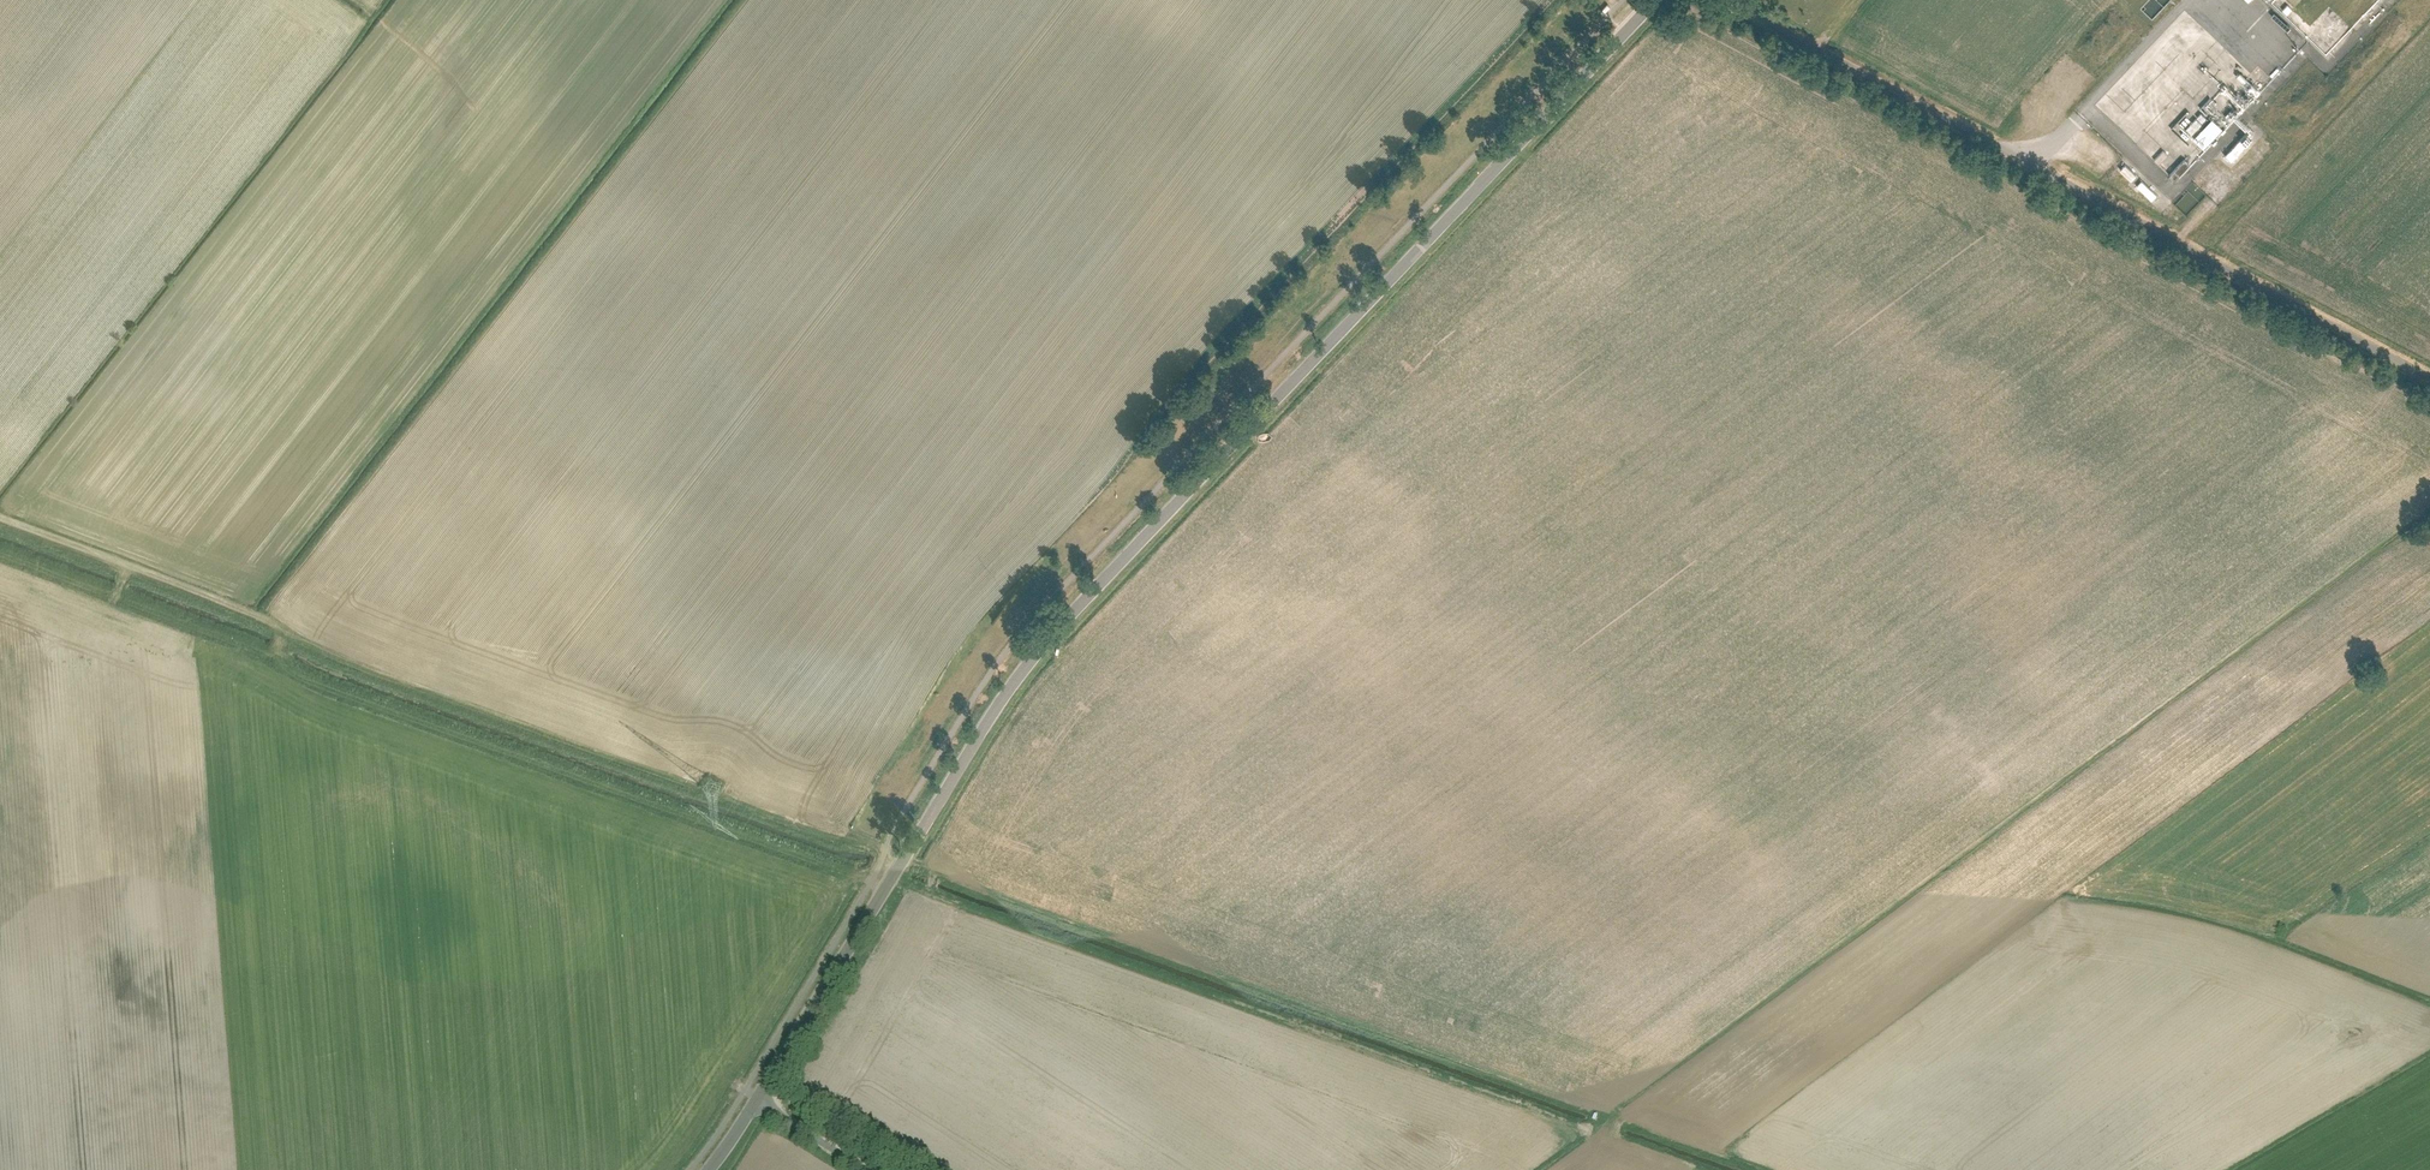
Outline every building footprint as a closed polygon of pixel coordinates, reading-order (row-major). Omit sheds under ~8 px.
[(2189,140),(2209,148),(2232,120),(2235,114),(2230,112),(2230,113),(2223,121),(2219,118),(2220,118),(2224,106),(2219,101),(2211,99),(2204,106),(2204,107),(2198,115),(2188,111),(2174,128),(2189,140)] [(2243,128),(2223,151),(2235,161),(2255,139),(2243,128)] [(2156,159),(2161,163),(2170,154),(2165,149),(2156,159)] [(2174,150),(2162,164),(2179,179),(2192,165),(2174,150)] [(2155,199),(2160,194),(2146,179),(2141,184),(2155,199)]
